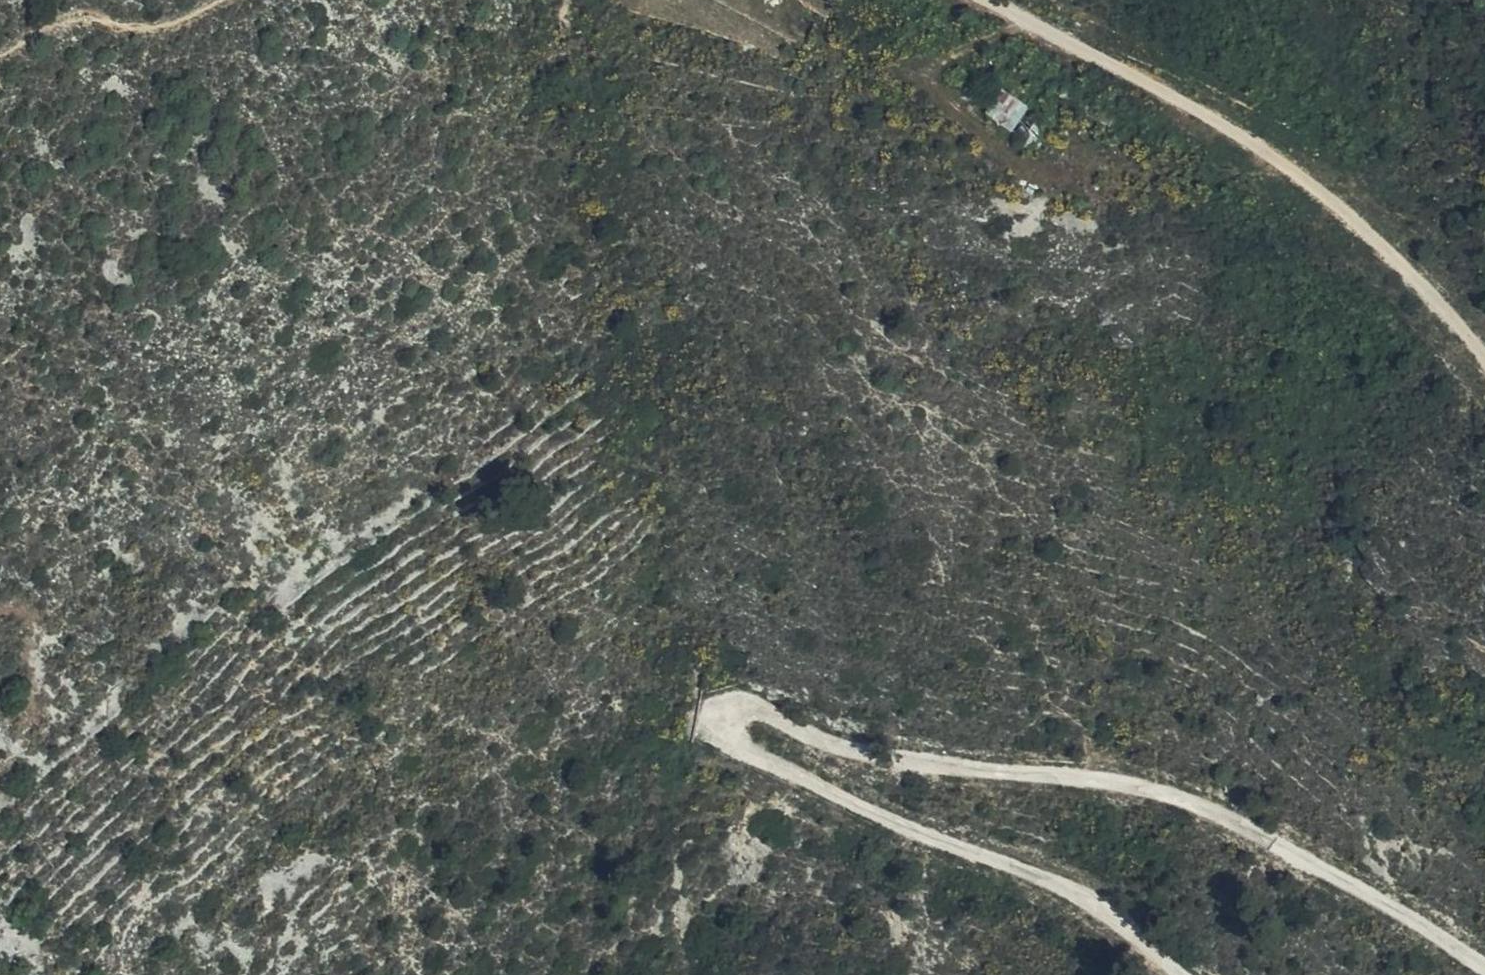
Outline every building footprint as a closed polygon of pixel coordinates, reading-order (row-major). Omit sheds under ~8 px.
[(1003,87),(985,112),(1009,129),(1028,103),(1003,87)]
